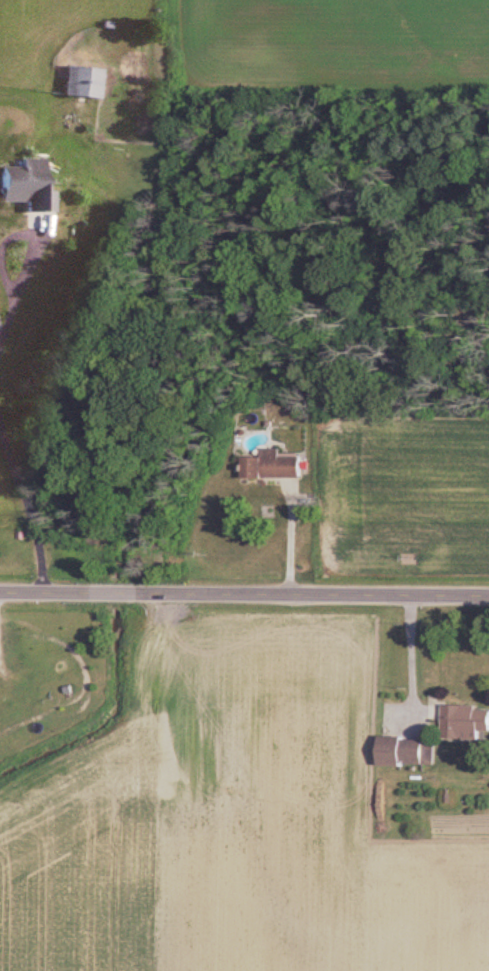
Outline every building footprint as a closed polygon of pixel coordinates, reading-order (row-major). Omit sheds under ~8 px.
[(105,70),(68,67),(65,97),(103,100),(105,70)] [(24,212),(52,212),(53,191),(43,191),(44,159),(21,159),(20,168),(0,167),(0,203),(25,203),(24,212)] [(263,459),(244,459),(244,480),(302,480),(302,454),(282,454),(282,450),(263,450),(263,459)] [(488,740),(488,709),(444,708),(443,739),(488,740)] [(382,739),(381,766),(436,768),(437,741),(382,739)]
